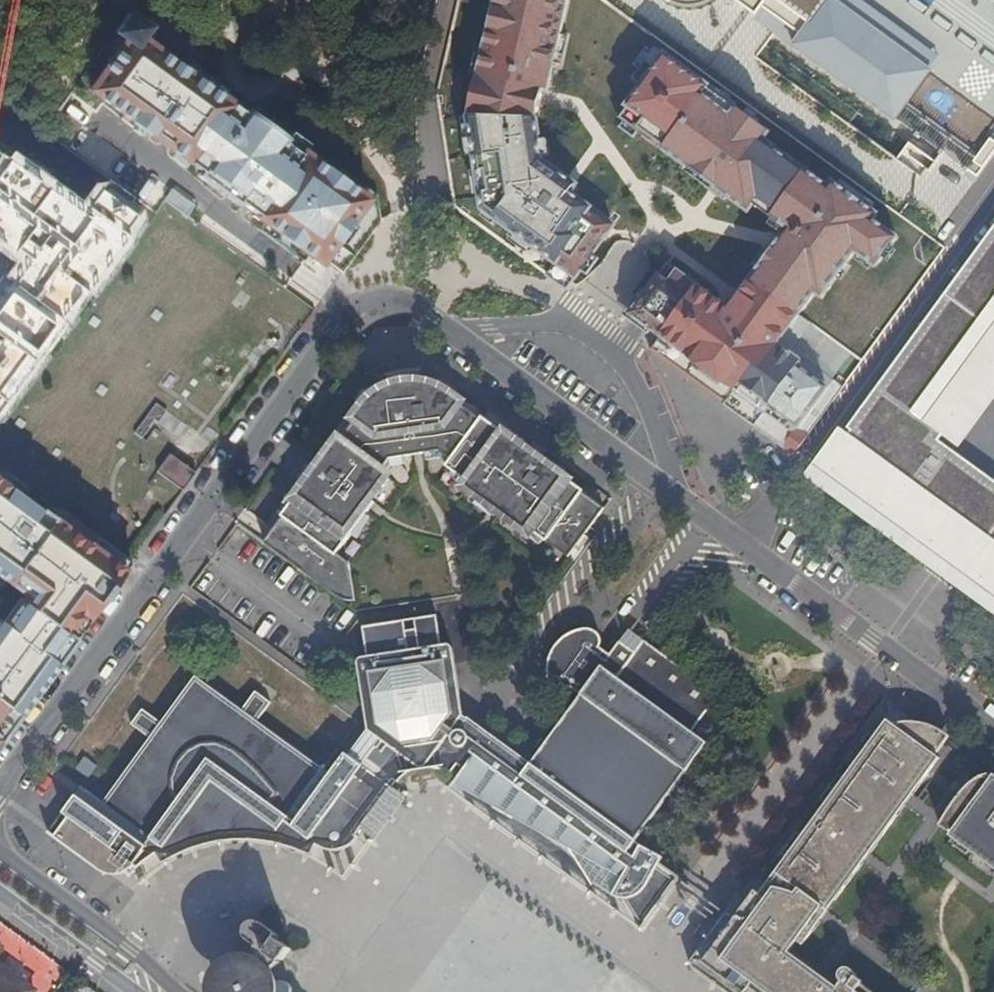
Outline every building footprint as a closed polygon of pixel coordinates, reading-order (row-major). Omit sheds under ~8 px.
[(547,276),(567,290),(613,226),(572,196),(578,187),(544,163),(544,159),(541,142),(538,120),(544,91),(548,92),(554,68),(561,35),(569,0),(497,0),(486,48),(480,75),(471,117),(471,118),(476,154),(485,210),(514,231),(532,245),(557,263),(547,276)] [(782,21),(773,32),(795,48),(796,47),(970,168),(975,159),(987,167),(993,158),(993,0),(742,0),(740,2),(758,15),(763,8),(782,21)] [(373,225),(366,194),(300,146),(149,34),(154,27),(126,7),(108,33),(118,40),(87,84),(162,150),(193,173),(190,177),(218,197),(217,198),(225,204),(226,203),(229,206),(231,204),(247,216),(245,218),(309,266),(314,261),(332,275),(373,225)] [(561,35),(554,68),(561,69),(569,36),(561,35)] [(473,73),(480,75),(486,48),(479,46),(473,73)] [(651,352),(794,456),(845,387),(781,341),(818,293),(824,298),(858,251),(878,266),(899,238),(874,220),(878,214),(834,183),(831,188),(764,140),(770,132),(657,50),(653,55),(642,71),(635,80),(644,87),(621,119),(626,123),(640,133),(664,151),(665,150),(686,165),(705,178),(701,183),(708,187),(707,188),(720,198),(721,197),(726,201),(729,196),(750,211),(754,205),(759,199),(777,212),(772,218),(775,220),(790,230),(785,236),(771,256),(760,271),(743,295),(739,292),(727,308),(668,265),(632,314),(662,337),(651,352)] [(636,66),(642,71),(653,55),(647,50),(636,66)] [(468,156),(476,154),(471,118),(462,119),(468,156)] [(635,139),(640,133),(626,123),(622,129),(635,139)] [(113,179),(99,181),(85,198),(0,136),(0,424),(163,213),(113,179)] [(541,142),(544,159),(552,157),(549,140),(541,142)] [(705,178),(686,165),(682,170),(701,183),(705,178)] [(759,199),(754,205),(772,218),(777,212),(759,199)] [(790,230),(775,220),(770,226),(785,236),(790,230)] [(869,400),(815,471),(832,484),(896,532),(908,517),(926,530),(923,541),(930,546),(936,537),(974,565),(963,579),(993,602),(993,494),(921,441),(993,339),(993,229),(869,400)] [(526,253),(532,245),(514,231),(507,239),(526,253)] [(754,267),(760,271),(771,256),(765,252),(754,267)] [(292,258),(284,268),(313,291),(321,282),(292,258)] [(422,454),(440,451),(470,473),(465,480),(486,495),(483,500),(546,546),(548,543),(569,558),(605,509),(583,494),(584,492),(538,458),(535,463),(528,458),(531,454),(483,419),(482,421),(461,407),(463,404),(451,395),(444,391),(435,386),(426,384),(412,383),(413,388),(397,391),(396,386),(382,392),(372,400),(363,409),(355,420),(357,421),(342,442),(340,441),(314,475),(318,478),(313,485),(309,482),(283,517),(284,518),(264,544),(337,597),(351,578),(349,563),(337,555),(368,513),(363,510),(389,475),(382,470),(390,459),(416,455),(415,449),(421,448),(422,454)] [(183,489),(196,470),(170,452),(157,471),(183,489)] [(0,484),(0,577),(18,590),(0,615),(0,725),(113,569),(0,484)] [(134,867),(137,870),(149,861),(154,857),(167,849),(178,843),(189,838),(206,833),(223,830),(233,829),(245,828),(255,829),(266,830),(275,831),(286,834),(299,838),(310,843),(315,845),(319,848),(325,850),(330,851),(335,852),(340,851),(344,850),(351,847),(354,845),(356,843),(360,838),(357,835),(367,821),(371,824),(377,816),(373,813),(379,804),(383,807),(389,799),(386,796),(396,782),(399,784),(403,779),(407,776),(411,773),(416,771),(420,770),(425,769),(430,769),(433,769),(437,770),(446,773),(451,776),(453,772),(460,776),(456,781),(458,782),(493,735),(470,717),(464,715),(460,695),(453,649),(453,648),(451,646),(450,645),(449,645),(442,646),(437,616),(363,628),(368,657),(362,658),(363,664),(358,665),(365,709),(372,714),(375,736),(381,740),(379,743),(377,742),(375,741),(371,741),(369,741),(367,742),(366,743),(363,745),(363,747),(362,749),(362,752),(362,754),(364,757),(365,759),(366,760),(362,766),(346,754),(331,774),(258,722),(271,703),(256,692),(243,710),(196,676),(162,722),(143,710),(132,725),(150,738),(103,803),(83,788),(49,835),(99,871),(104,874),(110,875),(115,876),(120,875),(126,873),(129,871),(132,869),(134,867)] [(635,652),(620,641),(610,654),(600,646),(601,644),(601,640),(601,637),(600,634),(598,632),(596,631),(593,629),(590,628),(587,628),(584,628),(580,629),(574,631),(571,632),(565,636),(561,639),(555,646),(552,651),(550,656),(549,660),(548,666),(547,670),(548,674),(549,678),(550,681),(551,684),(553,686),(555,688),(558,689),(560,690),(563,690),(567,689),(570,687),(571,686),(574,681),(579,685),(575,690),(581,694),(577,700),(576,700),(564,716),(559,713),(552,721),(558,726),(547,741),(541,737),(535,746),(540,750),(531,763),(509,747),(493,735),(458,782),(477,797),(491,806),(512,819),(514,816),(571,848),(593,884),(613,895),(618,897),(622,898),(639,924),(637,927),(639,928),(643,928),(645,925),(642,924),(658,904),(660,905),(663,901),(660,900),(675,879),(678,881),(679,879),(679,875),(677,873),(675,876),(659,864),(663,856),(641,845),(636,841),(646,827),(651,831),(658,822),(652,818),(664,803),(669,807),(676,798),(670,793),(681,779),(687,783),(693,774),(688,769),(708,742),(692,731),(719,694),(644,640),(635,652)] [(940,759),(887,720),(862,755),(868,759),(860,770),(854,766),(820,813),(825,818),(817,829),(811,824),(777,872),(782,876),(774,887),(769,883),(737,926),(770,950),(775,943),(789,953),(798,942),(803,946),(821,922),(814,917),(821,906),(828,911),(863,864),(856,859),(863,848),(871,854),(906,806),(898,801),(906,790),(913,796),(940,759)] [(993,781),(989,777),(990,775),(989,774),(985,775),(978,778),(972,783),(965,790),(961,794),(956,799),(951,807),(945,815),(940,826),(948,832),(950,830),(955,833),(953,835),(993,865),(993,779),(993,781)] [(280,938),(262,924),(258,923),(256,923),(252,924),(250,925),(248,927),(247,929),(246,931),(246,934),(246,936),(246,938),(247,940),(249,941),(250,942),(258,949),(253,965),(247,965),(241,966),(237,967),(234,969),(231,970),(228,973),(226,975),(223,980),(222,983),(221,987),(221,989),(221,991),(294,991),(293,989),(292,985),(290,983),(287,981),(273,976),(292,950),(279,940),(280,938)] [(740,940),(726,943),(717,955),(719,969),(739,983),(744,976),(766,991),(831,991),(811,977),(808,975),(802,972),(796,970),(790,968),(786,967),(782,967),(778,966),(773,964),(769,962),(740,940)] [(862,985),(864,983),(856,978),(857,977),(853,970),(851,969),(849,969),(847,969),(845,969),(843,971),(841,973),(840,974),(840,977),(840,980),(841,981),(842,983),(836,991),(872,991),(862,985)] [(7,983),(11,978),(0,970),(0,977),(7,983)] [(11,978),(7,983),(0,977),(0,991),(26,991),(27,990),(11,978)]
